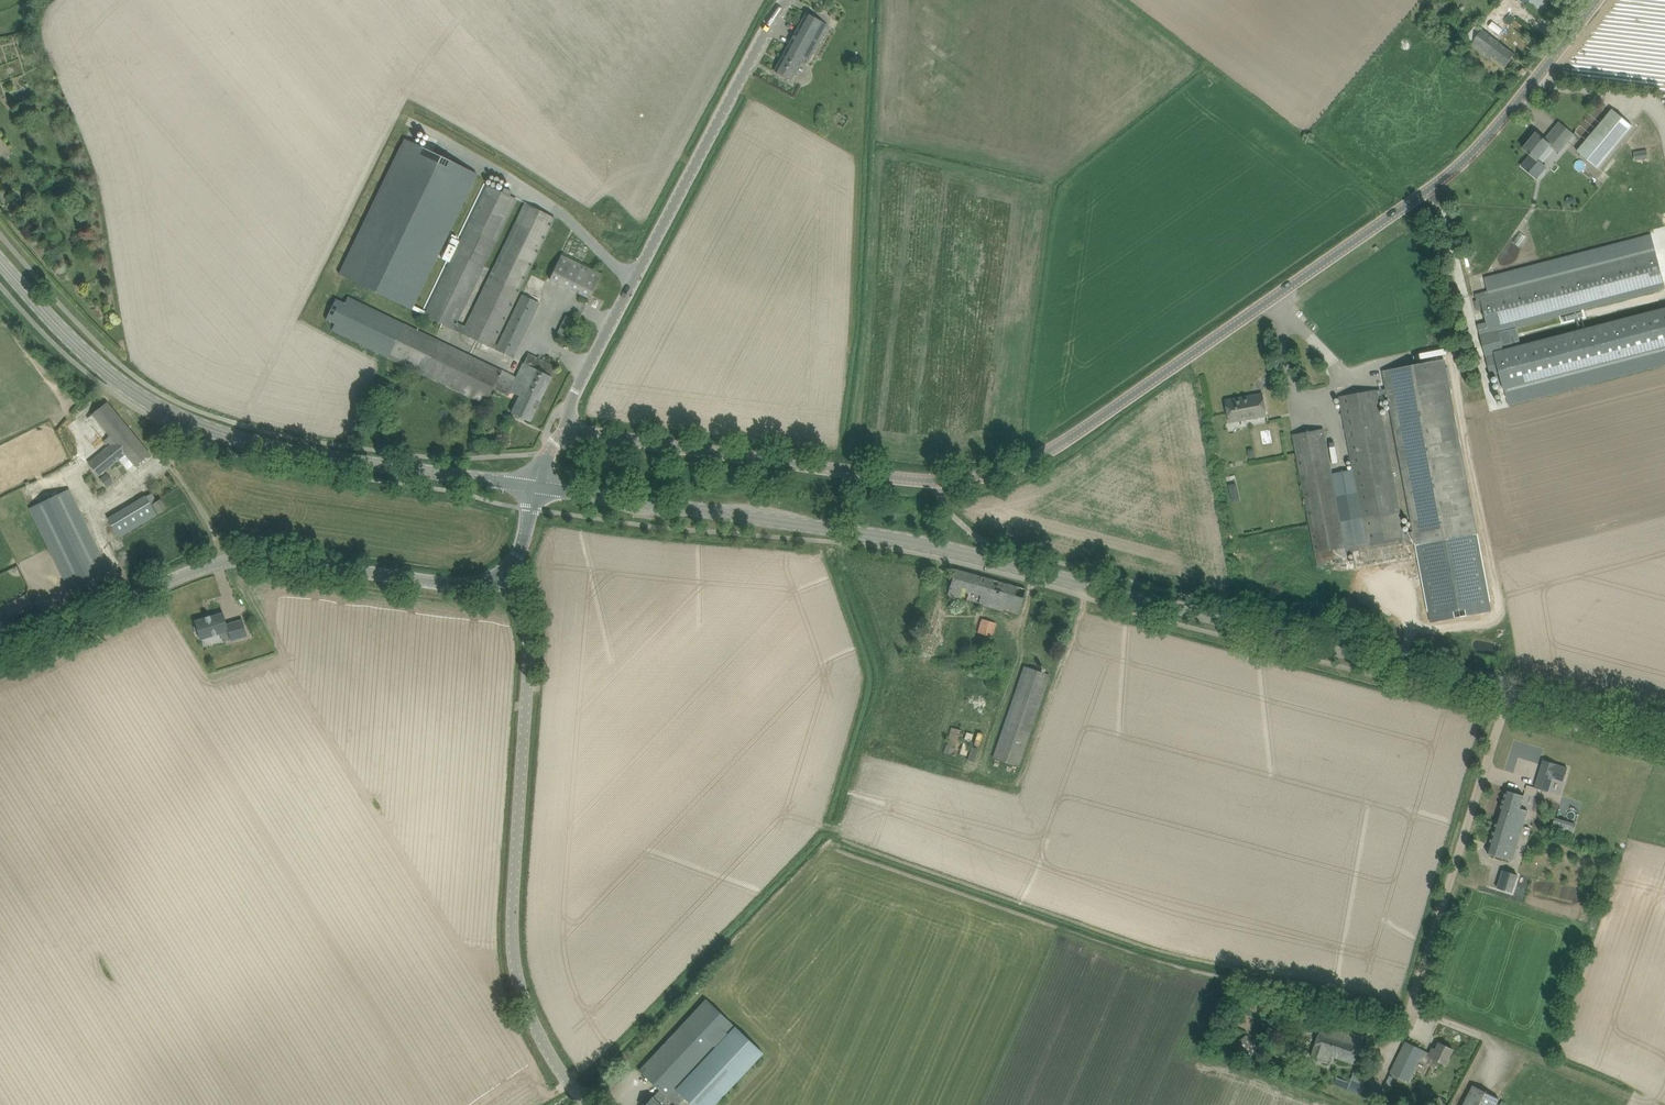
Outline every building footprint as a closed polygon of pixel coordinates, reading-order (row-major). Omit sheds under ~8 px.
[(1538,13),(1548,0),(1520,0),(1538,13)] [(807,64),(829,25),(806,13),(774,71),(792,81),(803,61),(807,64)] [(1489,26),(1500,34),(1503,29),(1493,21),(1489,26)] [(1464,41),(1481,53),(1490,59),(1492,56),(1505,67),(1515,55),(1506,48),(1476,25),(1464,41)] [(1613,109),(1577,151),(1598,168),(1633,126),(1613,109)] [(1530,154),(1521,166),(1537,179),(1538,178),(1547,167),(1538,160),(1550,145),(1551,144),(1554,140),(1563,148),(1574,135),(1559,122),(1548,136),(1550,137),(1547,141),(1545,140),(1536,133),(1533,137),(1523,149),(1530,154)] [(405,139),(340,275),(413,310),(414,306),(477,173),(433,152),(413,143),(405,139)] [(77,142),(69,146),(71,152),(80,149),(77,142)] [(1554,149),(1544,161),(1547,165),(1558,153),(1554,149)] [(1633,153),(1635,161),(1648,158),(1647,151),(1633,153)] [(414,306),(413,310),(423,315),(430,318),(428,324),(439,330),(442,324),(513,359),(540,303),(522,294),(497,345),(495,344),(556,218),(524,203),(492,270),(465,326),(458,322),(485,267),(518,199),(511,196),(512,192),(505,188),(503,192),(500,191),(487,184),(459,241),(452,237),(442,259),(449,262),(425,312),(414,306)] [(1521,345),(1516,328),(1576,312),(1601,305),(1664,289),(1664,285),(1656,252),(1485,296),(1484,292),(1476,294),(1477,300),(1481,299),(1487,322),(1478,325),(1490,377),(1500,374),(1504,388),(1664,348),(1664,308),(1521,345)] [(601,274),(561,255),(550,279),(590,298),(601,274)] [(528,354),(517,377),(515,381),(500,374),(501,371),(435,339),(404,324),(348,297),(345,302),(337,297),(326,319),(335,323),(332,330),(388,357),(422,373),(486,404),(493,388),(502,392),(505,385),(512,388),(510,391),(520,397),(512,413),(530,422),(556,367),(528,354)] [(1576,312),(1578,320),(1603,314),(1601,305),(1576,312)] [(1339,397),(1352,469),(1332,473),(1324,429),(1294,435),(1293,435),(1310,526),(1311,531),(1316,553),(1317,562),(1327,561),(1343,558),(1348,557),(1347,552),(1409,542),(1410,544),(1415,543),(1416,546),(1417,545),(1432,624),(1492,613),(1482,558),(1445,359),(1382,371),(1385,389),(1378,390),(1339,397)] [(396,385),(384,380),(381,388),(392,393),(396,385)] [(1263,394),(1226,400),(1230,422),(1267,416),(1263,394)] [(107,402),(98,409),(86,419),(108,447),(88,462),(98,475),(126,453),(137,466),(142,462),(150,455),(107,402)] [(100,479),(107,487),(114,482),(107,473),(100,479)] [(109,569),(104,559),(70,489),(30,508),(69,588),(109,569)] [(147,494),(151,502),(157,499),(152,491),(147,494)] [(1235,493),(1231,494),(1233,503),(1241,501),(1240,496),(1235,493)] [(152,505),(146,497),(145,495),(106,517),(119,538),(157,515),(152,505)] [(161,499),(153,504),(159,513),(167,508),(161,499)] [(967,600),(1020,612),(1026,585),(955,569),(949,597),(960,599),(962,589),(969,591),(967,600)] [(228,630),(231,640),(248,635),(243,619),(227,624),(223,612),(196,621),(197,626),(194,627),(197,635),(200,634),(201,639),(220,633),(228,630)] [(937,619),(931,617),(922,651),(933,654),(937,642),(943,643),(945,637),(932,634),(937,619)] [(977,632),(993,636),(997,621),(981,617),(977,632)] [(1022,766),(1048,672),(1021,664),(995,758),(1022,766)] [(956,755),(964,730),(952,726),(944,751),(956,755)] [(1558,763),(1545,759),(1537,787),(1550,791),(1554,776),(1566,780),(1569,767),(1558,763)] [(1498,818),(1524,825),(1528,810),(1520,808),(1524,795),(1507,790),(1498,818)] [(1524,825),(1498,818),(1488,853),(1513,860),(1524,825)] [(1502,870),(1497,888),(1512,893),(1518,875),(1502,870)] [(1522,895),(1527,876),(1519,874),(1514,893),(1522,895)] [(681,1101),(684,1097),(693,1104),(715,1104),(764,1054),(739,1030),(734,1026),(706,999),(679,1027),(680,1027),(647,1062),(639,1070),(660,1090),(652,1098),(652,1097),(645,1104),(669,1104),(673,1102),(676,1104),(677,1104),(681,1101)] [(1330,1054),(1344,1060),(1354,1063),(1364,1037),(1339,1028),(1337,1033),(1322,1028),(1312,1058),(1327,1063),(1329,1055),(1330,1054)] [(1259,1049),(1248,1035),(1233,1047),(1245,1061),(1259,1049)] [(1419,1060),(1429,1065),(1437,1069),(1441,1062),(1446,1065),(1454,1049),(1440,1042),(1436,1049),(1433,1048),(1431,1053),(1406,1041),(1391,1073),(1408,1081),(1419,1060)] [(1355,1071),(1349,1086),(1362,1091),(1368,1076),(1355,1071)] [(1473,1085),(1463,1104),(1496,1104),(1499,1099),(1473,1085)] [(1443,1103),(1444,1103),(1440,1097),(1432,1101),(1434,1104),(1441,1104),(1443,1103)]
